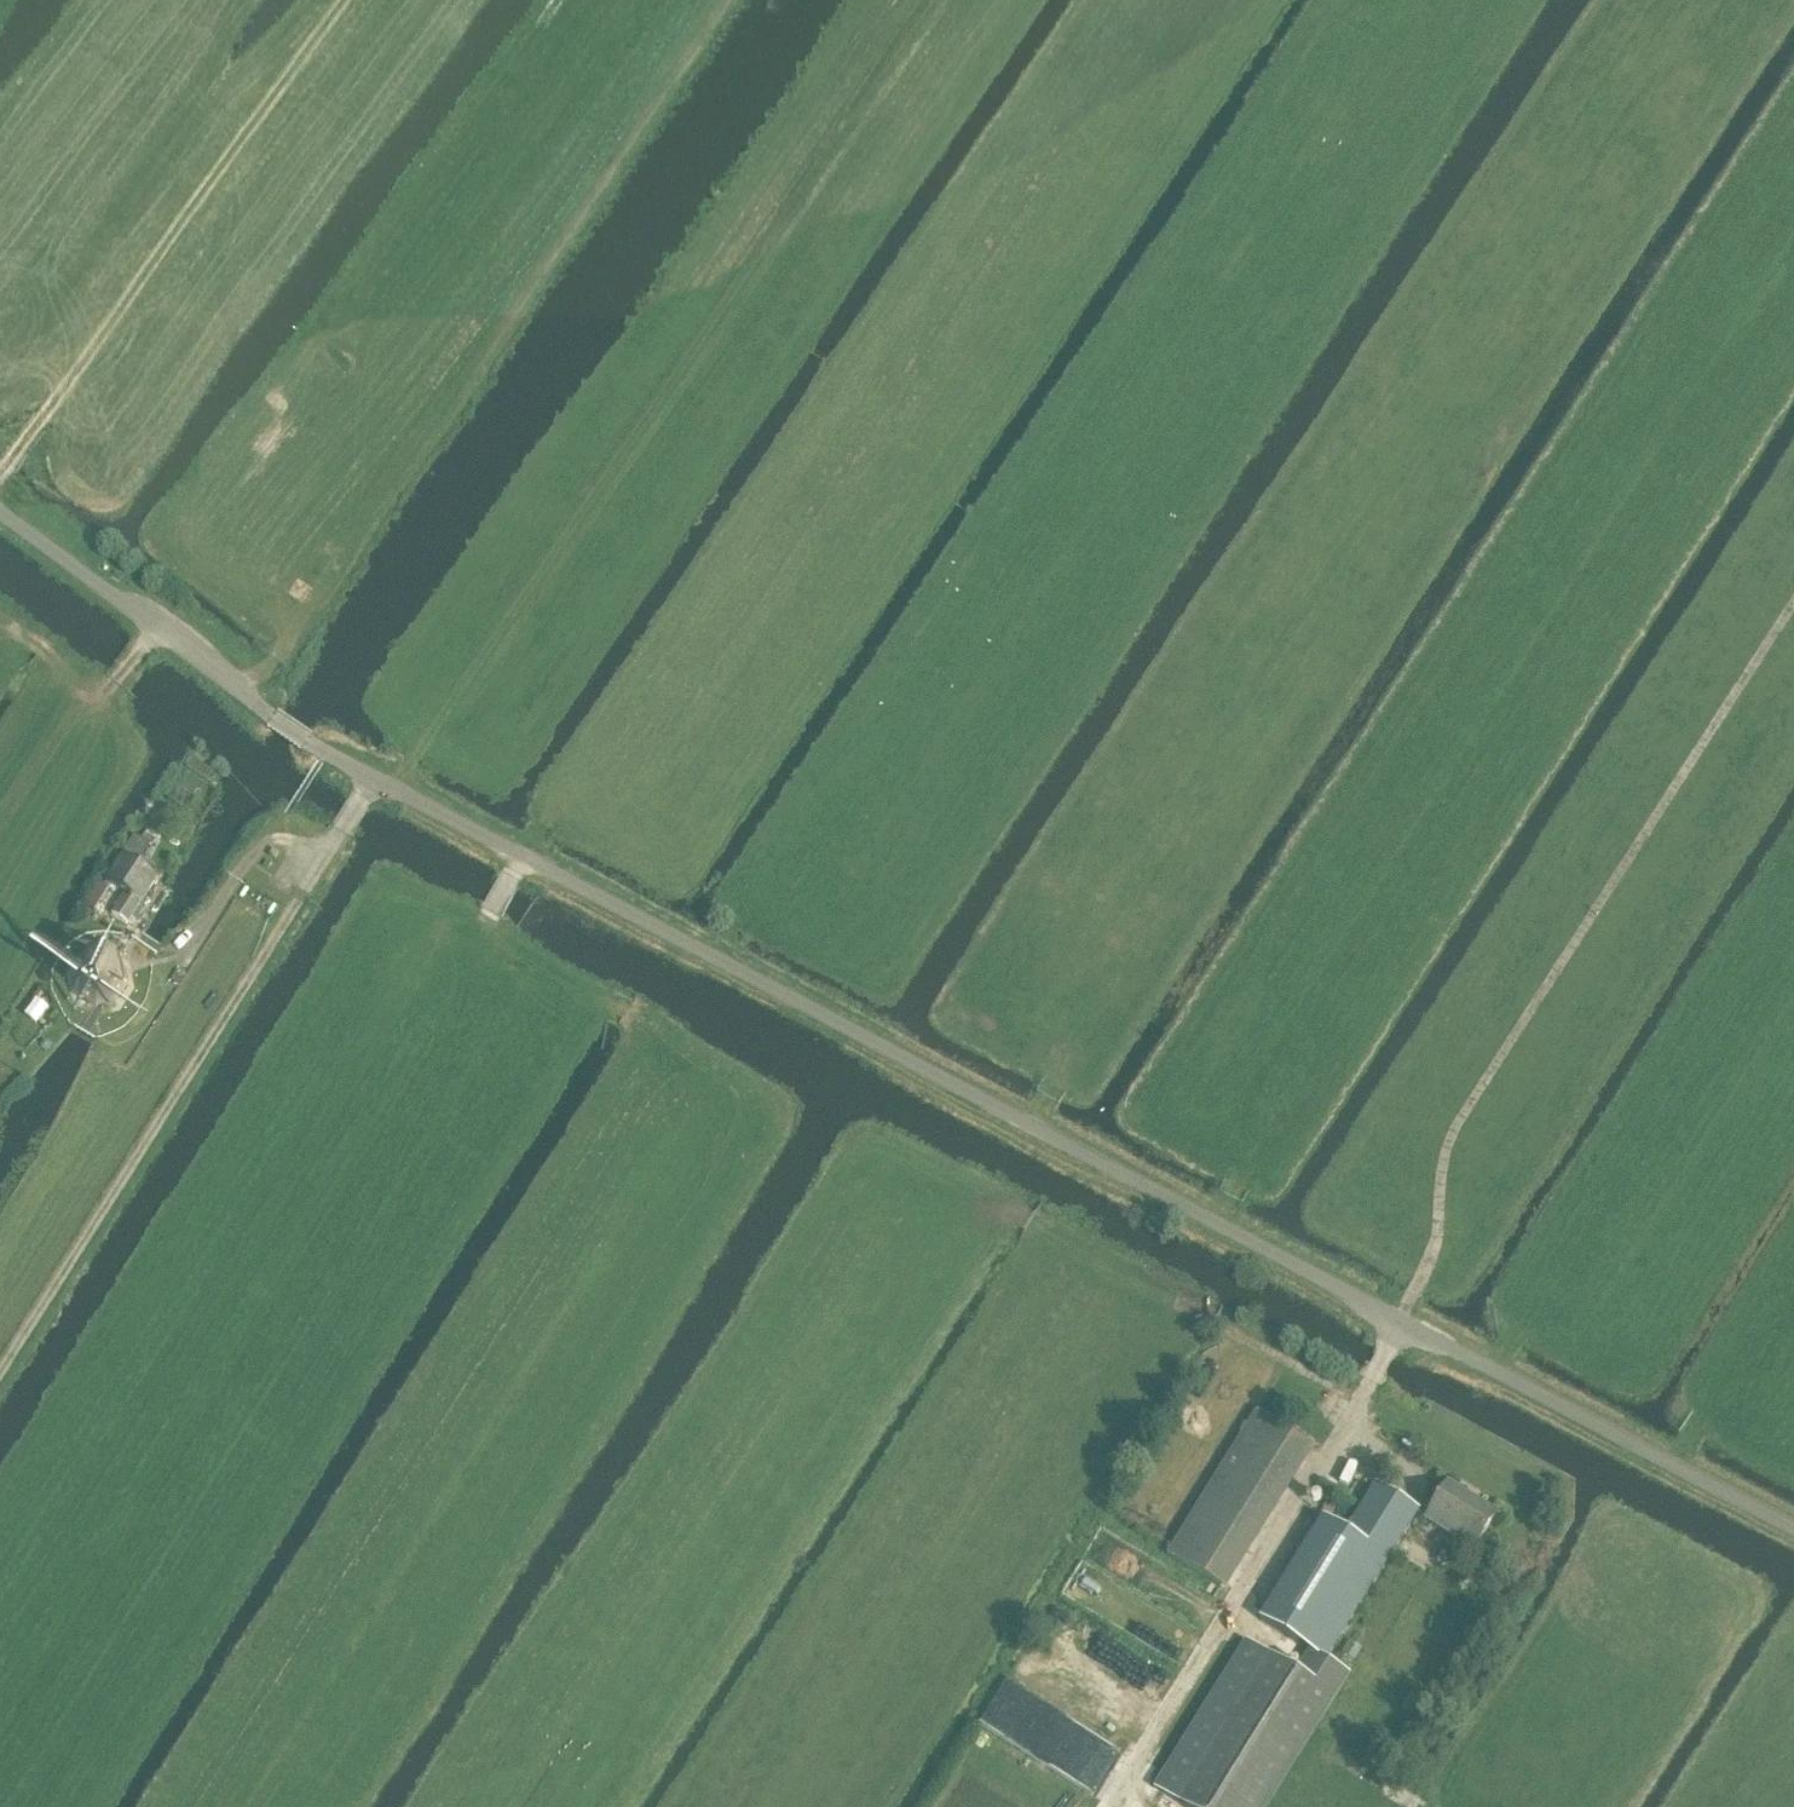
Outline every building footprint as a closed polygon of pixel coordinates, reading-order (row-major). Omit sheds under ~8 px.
[(122,893),(109,913),(126,925),(133,916),(138,919),(146,907),(140,903),(157,877),(121,853),(103,882),(122,893)] [(84,908),(93,914),(101,900),(92,894),(84,908)] [(75,979),(79,998),(96,1008),(115,1004),(126,987),(122,968),(105,958),(86,962),(75,979)] [(1167,1556),(1220,1590),(1310,1445),(1256,1412),(1167,1556)] [(1425,1520),(1474,1551),(1496,1515),(1447,1484),(1425,1520)] [(1375,1486),(1343,1537),(1326,1526),(1265,1625),(1309,1652),(1296,1674),(1246,1642),(1154,1789),(1183,1806),(1265,1806),(1347,1675),(1326,1662),(1419,1512),(1375,1486)] [(1326,1505),(1320,1515),(1328,1520),(1334,1510),(1326,1505)] [(1349,1647),(1342,1657),(1353,1664),(1360,1654),(1349,1647)] [(1412,1700),(1403,1713),(1412,1720),(1422,1707),(1412,1700)]
